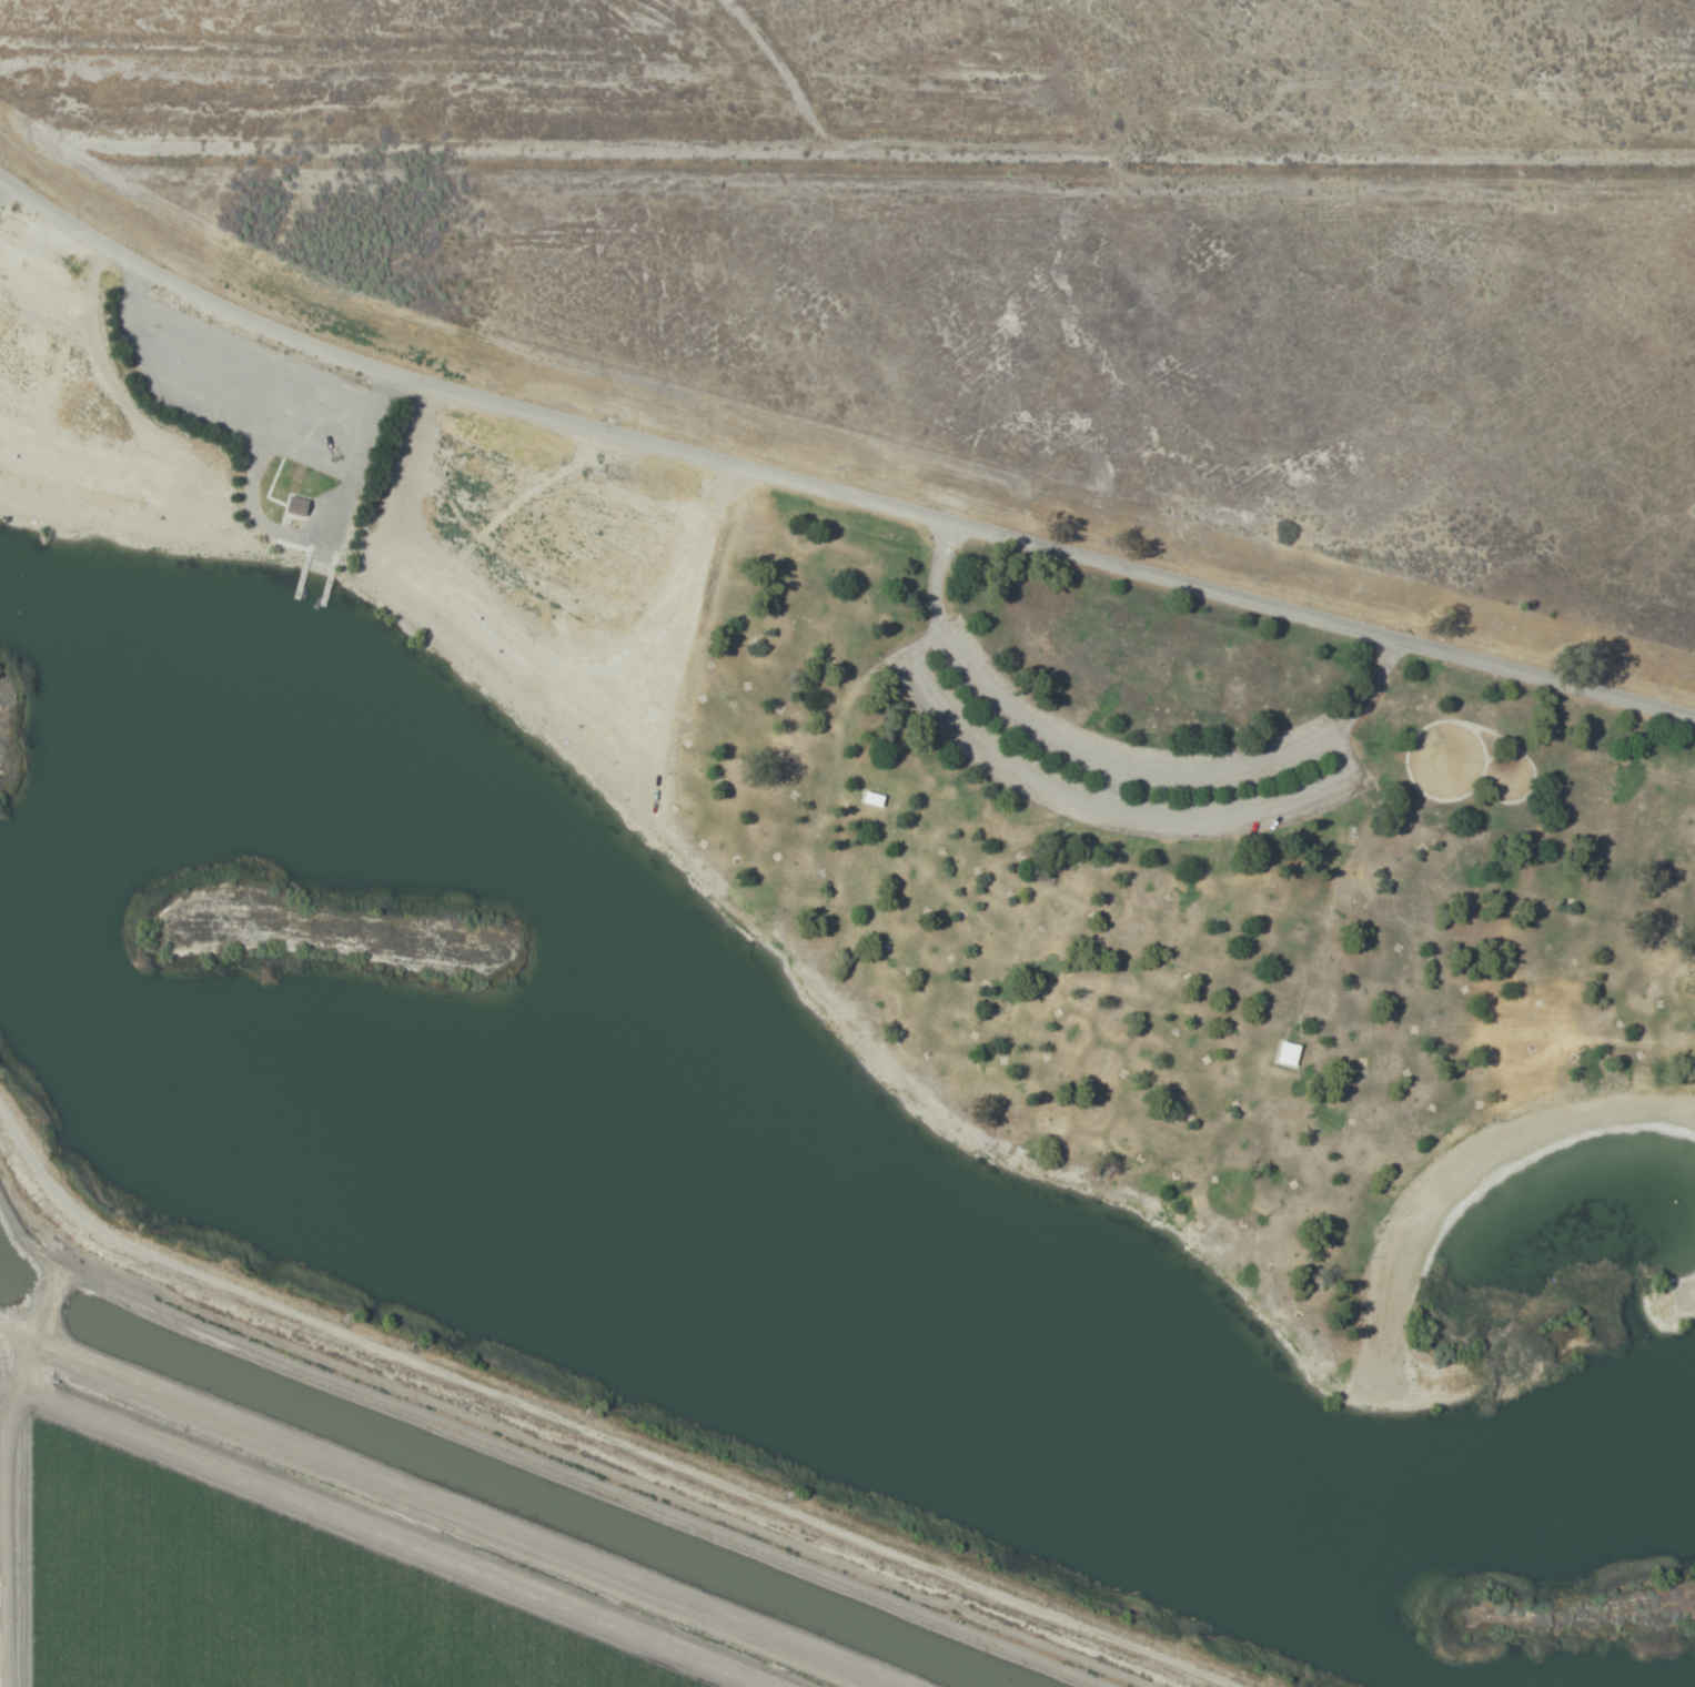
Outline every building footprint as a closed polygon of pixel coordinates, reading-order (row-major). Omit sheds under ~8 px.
[(306,516),(309,500),(289,496),(286,512),(306,516)] [(884,796),(860,789),(856,802),(880,810),(884,796)] [(1270,1062),(1294,1069),(1301,1045),(1277,1039),(1270,1062)] [(1224,1502),(1216,1497),(1212,1506),(1220,1510),(1224,1502)]
